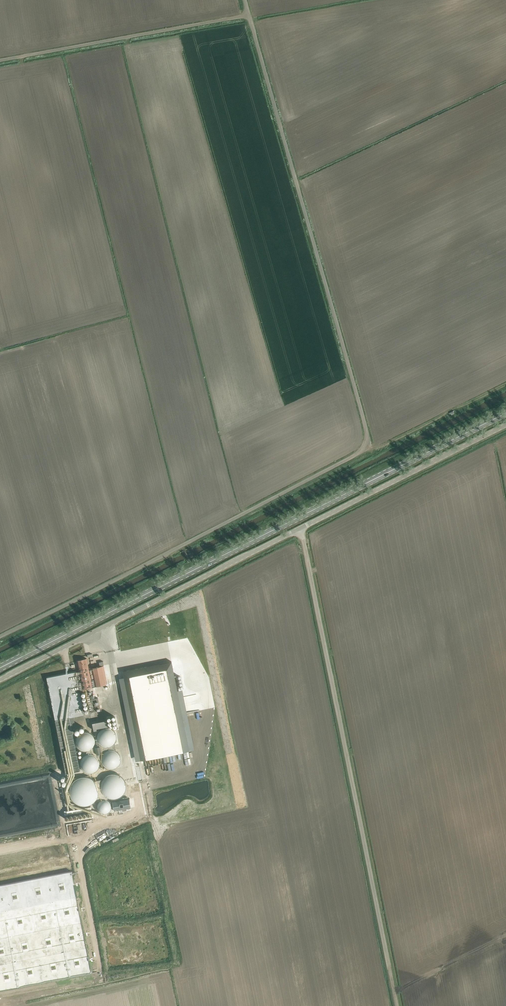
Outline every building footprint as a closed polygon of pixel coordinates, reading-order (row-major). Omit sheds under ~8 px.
[(83,689),(93,687),(87,658),(77,660),(83,689)] [(172,662),(171,662),(124,672),(141,759),(189,749),(177,690),(172,662)] [(92,668),(95,686),(107,684),(104,666),(92,668)] [(76,671),(47,677),(55,720),(85,715),(76,671)] [(95,691),(87,692),(90,712),(96,711),(95,705),(99,704),(98,701),(96,701),(95,691)] [(109,727),(106,727),(104,728),(102,729),(100,730),(99,733),(98,735),(98,737),(99,739),(99,740),(100,742),(101,743),(102,744),(104,745),(105,745),(107,745),(109,745),(110,745),(112,745),(113,744),(114,743),(115,742),(116,740),(117,738),(117,736),(117,734),(116,733),(116,732),(115,731),(114,729),(112,728),(111,727),(109,727)] [(87,731),(84,731),(82,732),(81,732),(81,733),(79,734),(78,735),(78,736),(77,737),(77,739),(77,741),(77,743),(78,745),(79,747),(80,748),(81,748),(83,749),(85,750),(87,750),(88,749),(91,749),(92,748),(94,746),(94,744),(95,742),(95,739),(94,736),(93,734),(91,733),(89,732),(87,731)] [(113,749),(111,749),(109,749),(108,749),(106,750),(104,751),(104,752),(103,754),(102,755),(102,757),(102,759),(102,760),(103,762),(103,763),(104,764),(105,765),(106,766),(107,766),(109,767),(110,767),(112,767),(113,767),(114,767),(115,766),(116,765),(118,764),(119,763),(120,761),(120,760),(120,759),(120,757),(120,755),(120,754),(119,753),(118,752),(117,751),(116,750),(115,749),(113,749)] [(91,752),(89,753),(86,753),(85,754),(83,756),(82,757),(81,759),(81,761),(81,763),(81,765),(82,766),(83,768),(84,769),(85,769),(87,770),(89,771),(91,771),(92,771),(93,771),(95,769),(97,768),(98,768),(98,766),(99,764),(100,761),(99,759),(98,757),(97,756),(95,754),(93,753),(91,752)] [(115,773),(113,773),(111,773),(109,774),(108,774),(107,775),(105,777),(104,778),(103,780),(103,781),(102,783),(102,785),(102,786),(102,788),(103,790),(103,791),(104,792),(105,793),(106,794),(107,795),(108,796),(110,797),(111,797),(113,797),(115,797),(117,797),(118,797),(120,796),(121,795),(122,795),(123,794),(124,793),(124,792),(125,791),(126,789),(126,788),(126,786),(126,785),(126,783),(126,781),(125,780),(124,778),(123,777),(122,776),(120,774),(119,774),(117,773),(115,773)] [(70,788),(70,791),(70,793),(71,796),(72,798),(74,801),(75,802),(77,803),(79,804),(82,805),(84,805),(86,805),(88,805),(90,804),(91,803),(94,802),(95,800),(97,798),(98,796),(98,794),(99,791),(99,789),(98,787),(97,785),(96,783),(95,781),(93,779),(90,777),(87,777),(86,777),(83,777),(80,777),(78,778),(75,780),(73,782),(71,785),(70,788)] [(129,798),(113,801),(115,811),(131,808),(129,798)] [(107,799),(105,799),(102,799),(101,800),(100,801),(99,802),(98,803),(98,805),(98,806),(98,808),(99,809),(100,810),(100,811),(101,811),(103,812),(104,812),(105,812),(106,812),(107,812),(108,812),(109,811),(110,810),(111,809),(111,808),(112,806),(112,804),(111,803),(111,802),(110,801),(109,800),(108,800),(107,799)] [(70,831),(80,829),(79,821),(69,823),(70,831)] [(77,897),(0,912),(0,991),(92,973),(77,897)]
